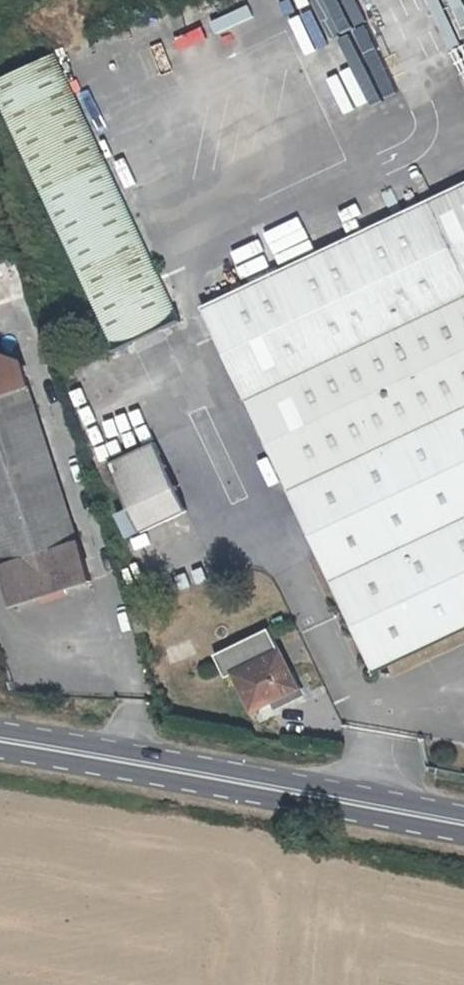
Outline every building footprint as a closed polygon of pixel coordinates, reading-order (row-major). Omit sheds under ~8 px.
[(415,67),(463,46),(463,44),(445,0),(387,0),(415,67)] [(52,52),(0,76),(0,110),(115,350),(180,318),(52,52)] [(203,309),(378,672),(463,630),(463,182),(203,309)] [(75,640),(109,630),(31,387),(0,396),(0,405),(75,640)] [(0,405),(0,553),(32,654),(75,640),(0,405)] [(149,425),(103,446),(109,459),(155,438),(149,425)] [(193,515),(158,446),(114,467),(148,537),(193,515)] [(277,625),(220,649),(230,673),(238,671),(256,707),(278,698),(280,704),(307,692),(277,625)]
